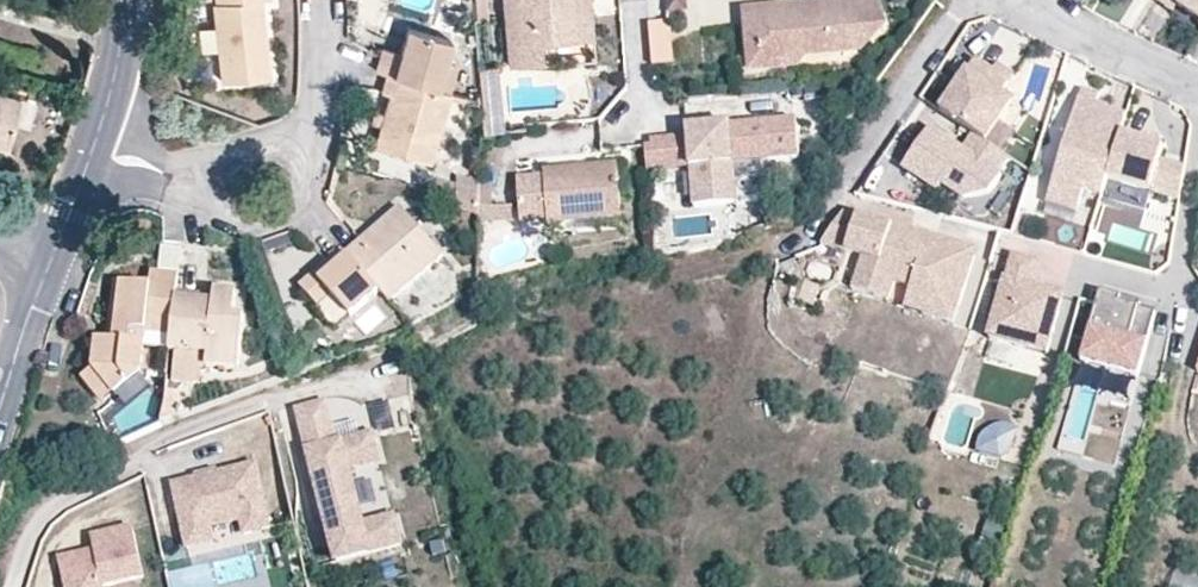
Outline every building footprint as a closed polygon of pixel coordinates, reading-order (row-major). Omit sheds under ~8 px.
[(213,4),(222,82),(271,76),(262,0),(217,0),(217,4),(213,4)] [(476,20),(489,19),(487,0),(474,0),(476,20)] [(588,0),(503,0),(509,64),(545,61),(543,39),(591,34),(588,0)] [(669,12),(687,12),(686,0),(668,0),(669,12)] [(688,27),(735,25),(734,0),(687,0),(688,27)] [(1181,0),(1158,0),(1156,3),(1174,15),(1178,8),(1177,7),(1181,0)] [(1177,7),(1178,8),(1197,21),(1197,0),(1181,0),(1177,7)] [(814,11),(745,18),(749,72),(798,67),(808,55),(808,53),(858,49),(869,38),(868,23),(879,22),(877,1),(813,6),(814,11)] [(671,22),(650,23),(652,65),(673,63),(671,22)] [(382,47),(375,70),(386,73),(437,88),(445,60),(452,40),(407,26),(399,52),(382,47)] [(445,60),(437,88),(450,92),(459,64),(445,60)] [(939,112),(974,135),(985,143),(1012,103),(1001,96),(1009,83),(993,72),(975,60),(939,112)] [(503,130),(497,66),(479,67),(483,132),(503,130)] [(993,72),(1009,83),(1014,77),(997,66),(993,72)] [(437,88),(386,73),(381,92),(389,94),(384,111),(379,125),(374,144),(430,161),(451,92),(450,92),(437,88)] [(847,87),(831,88),(831,98),(848,97),(847,87)] [(20,96),(0,90),(0,142),(6,144),(20,96)] [(1081,90),(1078,99),(1097,104),(1099,95),(1081,90)] [(1102,198),(1107,179),(1121,135),(1127,116),(1109,111),(1109,108),(1097,104),(1078,99),(1046,205),(1077,214),(1084,192),(1102,198)] [(379,125),(384,111),(374,108),(370,123),(379,125)] [(688,138),(690,169),(693,209),(737,205),(733,165),(799,159),(796,120),(687,129),(688,138)] [(985,143),(974,135),(964,150),(959,157),(946,148),(950,142),(929,127),(902,169),(937,193),(942,186),(964,201),(989,196),(1000,179),(998,177),(1010,160),(985,143)] [(1164,149),(1121,135),(1107,179),(1179,201),(1184,168),(1160,161),(1164,149)] [(658,146),(645,147),(647,173),(690,169),(688,138),(658,141),(658,146)] [(959,157),(964,150),(950,142),(946,148),(959,157)] [(621,211),(617,165),(543,171),(544,176),(517,179),(521,224),(547,221),(548,227),(578,224),(577,215),(621,211)] [(1030,175),(1022,169),(1012,184),(1020,189),(1030,175)] [(455,212),(479,218),(479,208),(479,206),(456,199),(455,212)] [(361,241),(346,254),(381,294),(391,305),(444,258),(399,207),(381,224),(385,229),(366,246),(361,241)] [(623,229),(621,211),(577,215),(578,224),(578,233),(623,229)] [(849,215),(843,213),(835,225),(846,228),(849,215)] [(854,291),(888,302),(893,285),(908,237),(909,231),(849,215),(846,228),(835,225),(822,246),(863,258),(854,291)] [(366,246),(385,229),(381,224),(361,241),(366,246)] [(934,239),(909,231),(908,237),(932,244),(934,239)] [(908,237),(893,285),(911,291),(908,301),(925,307),(923,313),(953,324),(974,256),(970,251),(934,239),(932,244),(908,237)] [(381,294),(346,254),(342,249),(326,263),(333,270),(320,281),(314,274),(299,287),(318,308),(332,297),(352,319),(381,294)] [(1048,353),(1064,295),(1032,286),(1038,262),(1012,255),(1006,279),(1004,278),(995,314),(988,337),(1048,353)] [(314,274),(320,281),(333,270),(326,263),(314,274)] [(171,338),(175,299),(176,293),(178,276),(151,273),(149,286),(121,283),(114,342),(109,341),(97,340),(94,369),(115,396),(116,397),(119,395),(130,385),(141,375),(147,335),(171,338)] [(114,342),(121,283),(115,282),(109,341),(114,342)] [(89,284),(78,315),(86,318),(98,287),(89,284)] [(176,293),(175,299),(202,303),(213,304),(214,292),(204,291),(203,297),(176,293)] [(1122,297),(1102,291),(1082,361),(1139,376),(1157,312),(1139,308),(1120,302),(1122,297)] [(202,303),(175,299),(171,338),(169,353),(176,354),(208,358),(241,361),(246,320),(235,318),(237,295),(214,292),(213,304),(202,303)] [(1139,308),(1141,302),(1122,297),(1120,302),(1139,308)] [(923,313),(925,307),(908,301),(906,307),(923,313)] [(208,358),(176,354),(173,384),(202,387),(204,369),(207,370),(208,358)] [(241,361),(208,358),(207,370),(240,373),(241,361)] [(115,396),(94,369),(81,379),(103,405),(115,396)] [(152,388),(141,375),(130,385),(119,395),(130,407),(152,388)] [(161,424),(174,419),(177,393),(166,392),(161,424)] [(363,526),(348,469),(379,461),(372,434),(360,438),(335,444),(331,427),(328,415),(324,402),(297,409),(337,562),(401,545),(394,518),(363,526)] [(373,408),(378,429),(394,425),(389,404),(373,408)] [(331,427),(335,444),(360,438),(355,421),(331,427)] [(194,477),(172,482),(183,531),(209,525),(240,518),(243,532),(268,527),(254,463),(216,471),(209,472),(211,479),(201,481),(200,475),(194,477)] [(203,468),(193,471),(194,477),(200,475),(201,481),(211,479),(209,472),(216,471),(215,466),(203,468)] [(209,525),(183,531),(186,546),(212,540),(209,525)] [(58,558),(64,586),(101,586),(101,585),(142,576),(130,526),(88,536),(92,550),(58,558)] [(446,555),(443,541),(432,544),(436,558),(446,555)]
